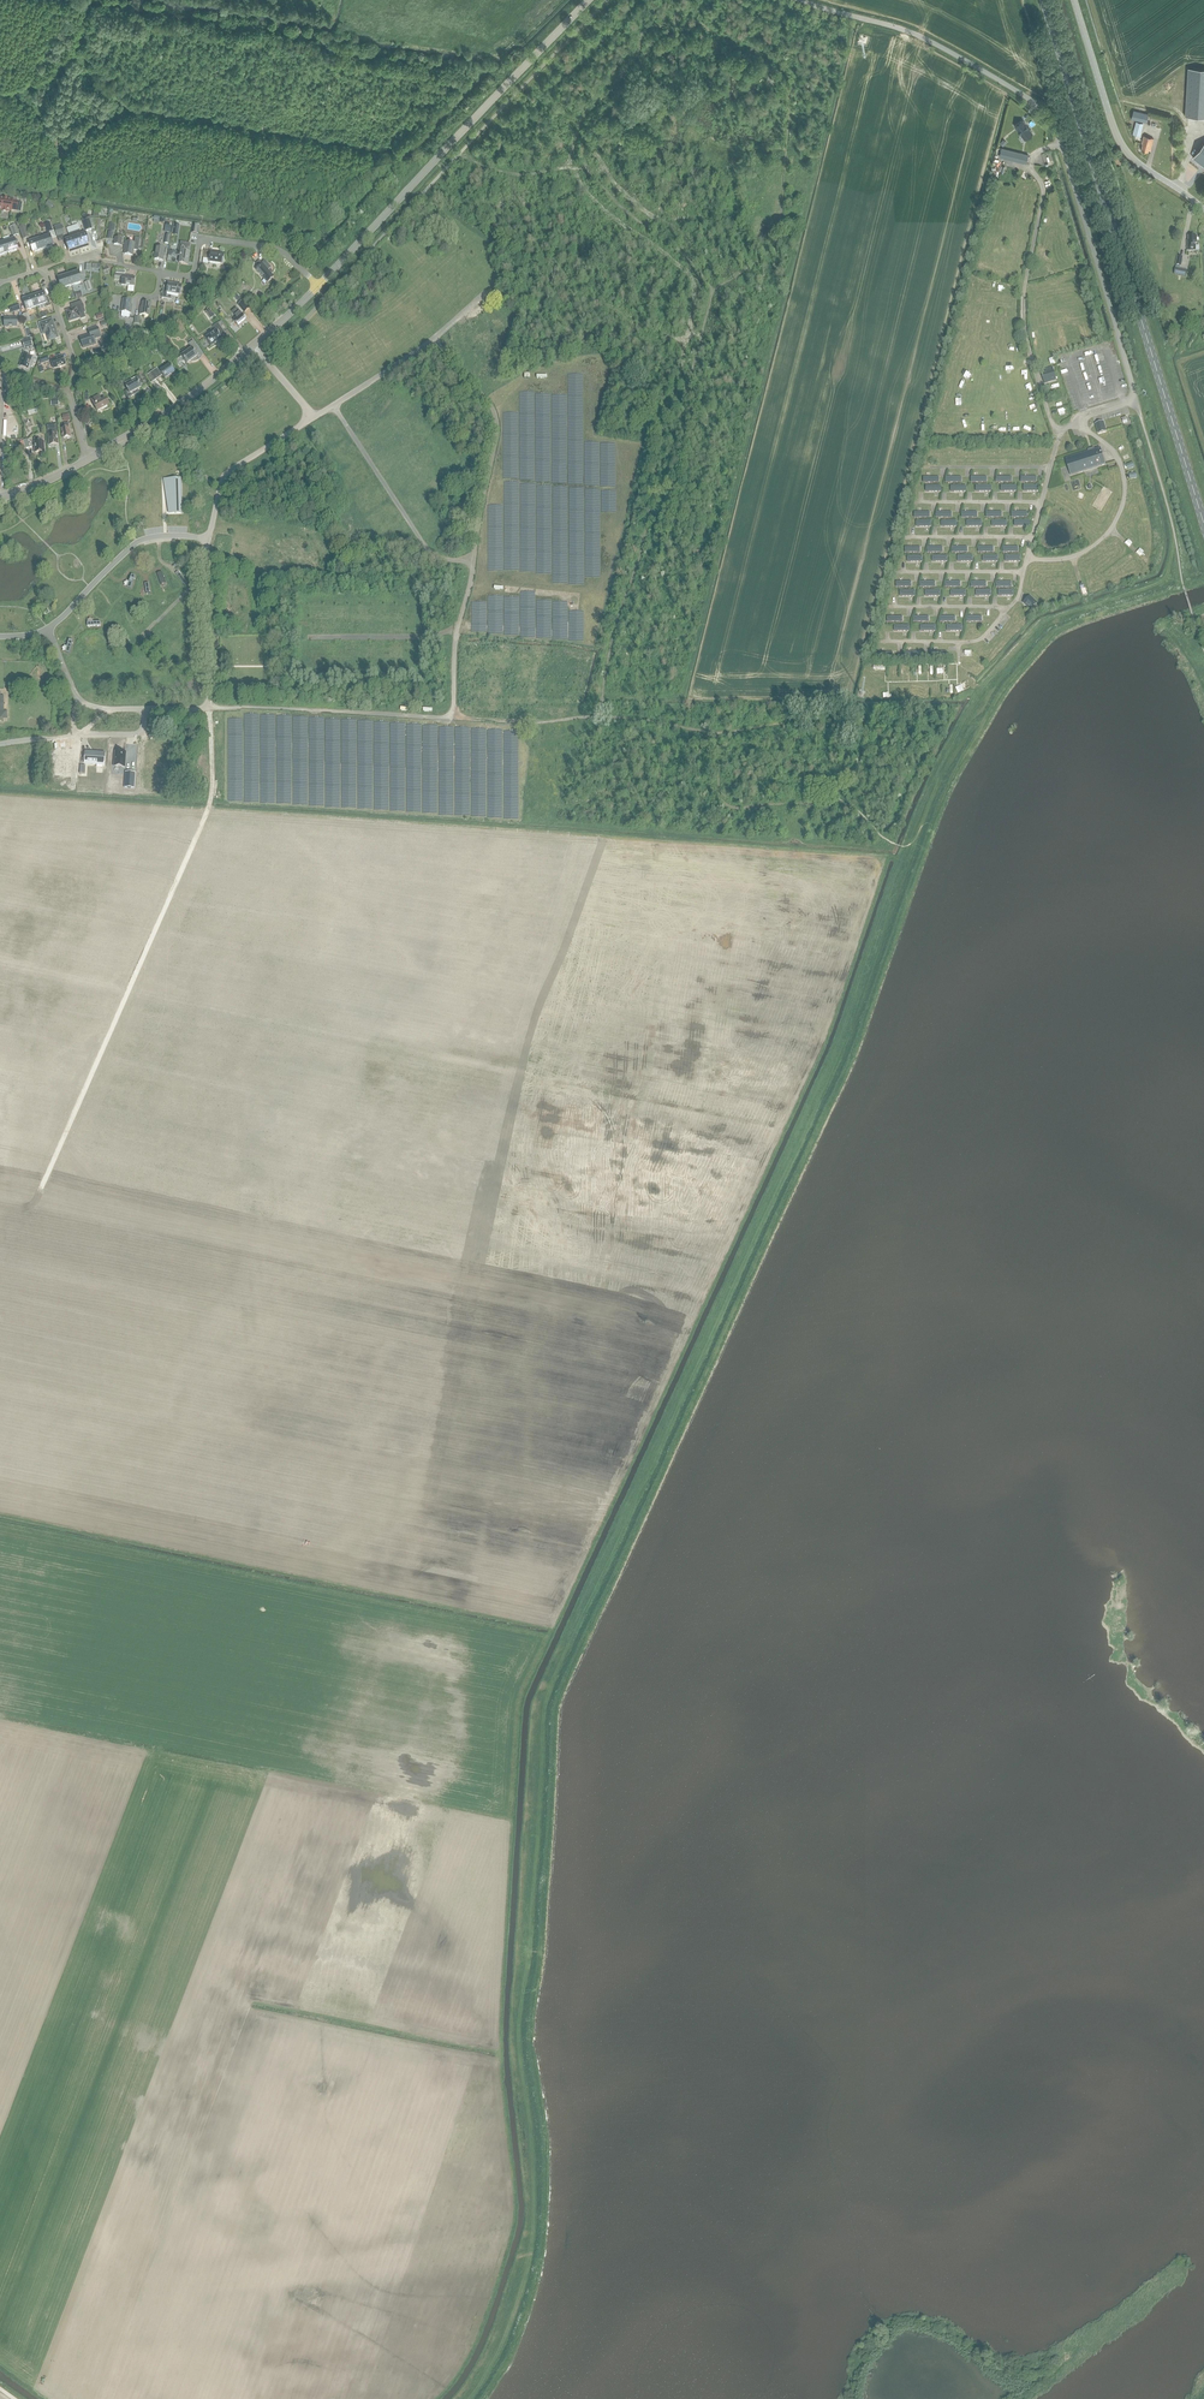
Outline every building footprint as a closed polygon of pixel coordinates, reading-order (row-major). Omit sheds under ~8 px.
[(1203,118),(1203,70),(1187,69),(1185,117),(1203,118)] [(1149,114),(1134,110),(1131,119),(1146,123),(1149,114)] [(1033,133),(1023,120),(1015,126),(1025,140),(1033,133)] [(1134,131),(1141,133),(1143,123),(1136,122),(1134,131)] [(1154,139),(1144,136),(1142,143),(1143,143),(1141,150),(1148,152),(1149,149),(1151,150),(1154,139)] [(1193,157),(1203,166),(1203,143),(1193,157)] [(1000,157),(1026,164),(1029,155),(1002,148),(1000,157)] [(2,210),(8,210),(11,211),(11,210),(12,210),(12,211),(17,211),(21,211),(22,203),(18,202),(13,201),(13,200),(0,198),(0,209),(2,210)] [(95,226),(93,218),(82,222),(85,231),(92,229),(92,227),(95,226)] [(44,224),(47,232),(53,231),(50,222),(44,224)] [(10,227),(13,237),(19,235),(16,225),(10,227)] [(29,238),(25,225),(19,227),(23,240),(29,238)] [(54,228),(57,237),(65,234),(62,225),(54,228)] [(88,244),(90,244),(86,233),(81,235),(76,236),(80,249),(89,246),(88,244)] [(43,250),(54,246),(51,235),(40,239),(43,250)] [(71,252),(80,249),(76,236),(70,238),(65,240),(68,251),(70,250),(71,252)] [(1188,243),(1188,251),(1196,251),(1196,242),(1197,242),(1197,236),(1189,236),(1189,243),(1188,243)] [(122,239),(115,237),(114,245),(121,246),(122,239)] [(8,253),(19,249),(15,238),(4,242),(8,253)] [(133,256),(134,250),(138,251),(140,239),(135,238),(134,243),(125,242),(125,246),(126,246),(124,254),(133,256)] [(33,253),(43,250),(40,239),(29,242),(33,253)] [(164,253),(165,253),(166,248),(157,247),(154,259),(163,261),(164,253)] [(179,263),(188,265),(190,252),(185,251),(185,248),(179,247),(178,256),(181,256),(179,263)] [(209,264),(223,265),(224,255),(211,253),(212,251),(204,250),(203,258),(210,259),(209,264)] [(256,264),(259,267),(256,270),(267,283),(274,278),(267,269),(270,266),(265,260),(262,263),(259,260),(256,264)] [(1174,274),(1186,277),(1187,270),(1175,267),(1174,274)] [(72,286),(83,282),(79,271),(68,275),(72,286)] [(61,289),(72,286),(68,275),(58,278),(60,285),(61,289)] [(115,279),(122,280),(122,285),(134,286),(135,277),(127,277),(127,276),(115,275),(115,279)] [(172,294),(180,296),(182,286),(168,283),(167,290),(163,289),(162,298),(171,299),(172,294)] [(63,294),(61,289),(60,285),(55,287),(58,295),(63,294)] [(34,296),(37,307),(46,304),(47,307),(51,306),(48,298),(46,299),(44,293),(34,296)] [(26,311),(37,307),(34,296),(22,300),(26,311)] [(131,313),(132,308),(131,308),(132,300),(123,299),(121,318),(129,319),(128,326),(133,327),(134,317),(130,317),(130,313),(131,313)] [(72,309),(66,311),(70,322),(80,318),(81,319),(85,318),(84,313),(82,313),(81,308),(84,307),(82,301),(70,305),(72,309)] [(244,301),(238,305),(244,313),(250,308),(244,301)] [(140,315),(149,316),(151,303),(142,302),(141,310),(140,310),(140,315)] [(20,310),(18,304),(9,307),(11,313),(20,310)] [(215,315),(210,308),(205,312),(210,319),(215,315)] [(239,327),(247,320),(236,308),(231,312),(237,318),(233,321),(239,327)] [(22,315),(25,323),(31,321),(28,313),(22,315)] [(4,318),(4,327),(17,327),(17,317),(12,317),(12,318),(4,318)] [(45,333),(48,341),(58,338),(52,319),(39,323),(43,334),(45,333)] [(211,347),(222,339),(219,335),(227,329),(222,321),(213,327),(216,331),(206,339),(211,347)] [(101,337),(98,327),(88,330),(90,335),(80,339),(83,348),(96,344),(94,339),(101,337)] [(33,346),(31,339),(22,342),(25,349),(33,346)] [(198,360),(199,359),(200,360),(195,352),(199,349),(193,340),(188,344),(192,349),(188,351),(186,348),(179,353),(187,364),(191,361),(191,362),(192,362),(193,362),(194,362),(195,362),(196,361),(198,360)] [(20,366),(28,369),(32,357),(23,354),(21,359),(22,359),(20,366)] [(51,360),(53,369),(66,365),(63,357),(55,359),(55,358),(51,360)] [(175,372),(170,365),(159,372),(157,368),(152,372),(157,379),(162,375),(165,380),(171,375),(173,378),(177,376),(175,372)] [(1052,367),(1041,371),(1045,384),(1057,380),(1052,367)] [(145,387),(139,376),(125,383),(126,386),(125,387),(127,390),(126,390),(127,391),(124,393),(127,398),(139,392),(138,390),(141,388),(141,389),(145,387)] [(106,399),(102,401),(99,395),(91,400),(98,412),(109,405),(106,399)] [(382,395),(366,405),(370,411),(374,417),(377,415),(375,412),(379,410),(377,407),(386,401),(382,395)] [(366,405),(351,415),(359,427),(362,425),(360,422),(363,420),(361,417),(370,411),(366,405)] [(391,424),(382,429),(386,436),(402,426),(394,413),(391,415),(393,418),(389,421),(391,424)] [(333,421),(327,425),(333,434),(339,430),(333,421)] [(1095,424),(1098,434),(1107,431),(1104,421),(1095,424)] [(69,428),(68,423),(62,424),(62,429),(63,439),(71,437),(69,428)] [(376,433),(367,439),(371,446),(386,436),(382,429),(380,426),(378,423),(375,425),(377,428),(374,430),(376,433)] [(57,425),(47,426),(49,446),(58,445),(58,444),(57,433),(57,432),(58,432),(57,425)] [(31,438),(23,440),(24,442),(25,448),(33,447),(31,438)] [(40,442),(40,438),(34,438),(34,442),(35,453),(44,452),(44,442),(40,442)] [(344,444),(338,448),(347,464),(360,456),(358,453),(355,455),(353,451),(350,453),(344,444)] [(413,444),(398,454),(402,460),(406,466),(409,464),(407,461),(410,459),(408,456),(417,450),(413,444)] [(1066,459),(1071,475),(1105,464),(1100,448),(1094,450),(1094,448),(1088,450),(1088,452),(1066,459)] [(398,454),(383,463),(391,476),(394,474),(392,471),(395,469),(393,466),(402,460),(398,454)] [(353,466),(347,471),(349,474),(350,473),(354,479),(363,473),(359,467),(355,469),(353,466)] [(423,471),(417,476),(423,485),(429,481),(423,471)] [(363,473),(354,479),(358,485),(357,486),(359,489),(365,485),(363,482),(367,479),(363,473)] [(417,476),(411,480),(417,489),(423,485),(417,476)] [(411,480),(405,484),(411,493),(417,489),(411,480)] [(170,513),(182,513),(182,481),(167,481),(167,495),(170,495),(170,513)] [(405,484),(399,488),(405,497),(411,493),(405,484)] [(365,485),(359,489),(361,492),(362,491),(365,497),(375,491),(371,485),(367,488),(365,485)] [(375,491),(365,497),(369,503),(369,504),(371,507),(377,503),(375,500),(379,498),(375,491)] [(396,523),(386,529),(390,535),(399,529),(396,523)] [(399,529),(390,535),(394,541),(403,536),(399,529)] [(221,542),(220,549),(238,550),(239,535),(235,535),(235,539),(231,539),(231,542),(221,542)] [(272,548),(271,556),(275,556),(275,554),(282,555),(282,544),(275,543),(275,548),(272,548)] [(282,544),(282,555),(289,555),(289,556),(293,556),(293,549),(290,549),(290,544),(282,544)] [(162,572),(157,574),(161,585),(166,583),(162,572)] [(178,572),(175,574),(184,585),(187,583),(178,572)] [(131,575),(127,587),(131,589),(135,576),(131,575)] [(1023,603),(1030,610),(1037,603),(1030,596),(1023,603)] [(56,772),(61,773),(61,771),(65,771),(65,773),(70,773),(70,772),(76,772),(77,768),(71,767),(71,759),(70,759),(70,752),(63,752),(63,751),(62,751),(62,752),(58,751),(57,759),(59,759),(58,764),(56,764),(56,772)] [(115,752),(114,766),(125,767),(126,752),(115,752)] [(86,753),(86,763),(103,764),(104,754),(86,753)] [(144,761),(144,769),(154,769),(154,768),(162,768),(163,765),(165,765),(165,759),(162,758),(162,757),(149,757),(148,761),(144,761)] [(134,788),(135,773),(125,772),(124,788),(134,788)]
